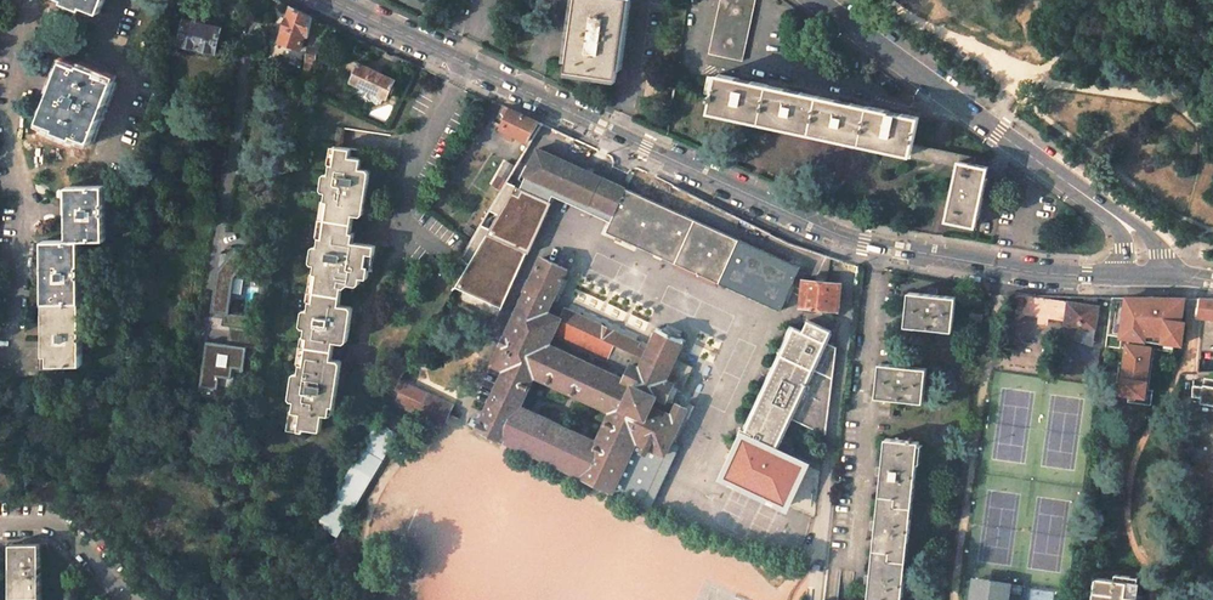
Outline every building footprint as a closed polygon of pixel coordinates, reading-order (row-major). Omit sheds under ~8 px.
[(63,2),(82,9),(83,6),(100,13),(105,0),(64,0),(63,2)] [(567,70),(616,78),(628,0),(577,0),(567,70)] [(710,53),(742,60),(755,0),(721,0),(710,53)] [(306,35),(309,36),(308,45),(316,47),(319,39),(323,40),(324,34),(325,34),(328,24),(291,6),(280,41),(301,48),(303,45),(306,35)] [(185,19),(179,44),(217,53),(222,27),(185,19)] [(308,46),(306,60),(310,62),(315,64),(318,48),(316,47),(308,45),(308,46)] [(62,60),(39,121),(55,128),(54,131),(73,138),(74,135),(91,142),(105,104),(115,81),(112,80),(113,77),(107,75),(106,78),(98,74),(99,71),(80,64),(79,67),(62,60)] [(396,80),(359,63),(352,81),(354,82),(351,89),(353,92),(360,96),(361,99),(367,102),(371,100),(378,104),(382,102),(384,96),(388,98),(396,80)] [(721,75),(718,74),(717,78),(717,79),(709,77),(705,94),(714,96),(713,96),(712,101),(710,111),(728,115),(729,112),(744,116),(744,119),(761,122),(769,85),(746,80),(721,75)] [(796,90),(769,85),(761,122),(811,133),(819,95),(796,90)] [(844,101),(819,95),(811,133),(860,144),(869,106),(844,101)] [(894,112),(869,106),(860,144),(907,154),(911,154),(919,117),(894,112)] [(505,126),(504,129),(506,130),(503,136),(513,140),(516,134),(529,141),(540,122),(506,107),(504,112),(507,116),(502,125),(505,126)] [(947,151),(913,144),(911,154),(907,154),(907,157),(958,168),(960,161),(977,164),(978,158),(947,151)] [(322,235),(321,243),(318,243),(315,246),(313,261),(315,264),(317,264),(316,272),(319,272),(316,290),(344,295),(345,287),(350,287),(354,283),(361,283),(363,282),(363,276),(370,277),(371,266),(368,265),(370,252),(376,253),(378,244),(356,241),(357,231),(353,230),(356,214),(363,215),(367,209),(372,172),(370,168),(363,167),(364,157),(352,155),(353,148),(338,146),(336,163),(333,163),(332,170),(330,169),(327,173),(324,187),(326,190),(328,191),(327,199),(333,200),(328,236),(322,235)] [(538,150),(526,176),(590,205),(602,179),(538,150)] [(506,179),(514,165),(507,161),(493,186),(500,190),(506,179)] [(989,167),(960,161),(947,220),(976,226),(989,167)] [(605,180),(602,179),(590,205),(601,211),(614,216),(626,190),(613,184),(605,180)] [(514,185),(457,287),(500,306),(549,202),(514,185)] [(50,355),(50,365),(83,364),(81,240),(105,240),(104,186),(72,186),(73,240),(48,241),(49,302),(50,355)] [(614,216),(607,232),(781,310),(800,267),(627,188),(626,190),(614,216)] [(325,199),(320,234),(322,235),(328,236),(333,200),(327,199),(325,199)] [(234,366),(244,367),(247,347),(261,349),(264,332),(252,330),(254,317),(230,313),(234,278),(253,280),(255,260),(240,258),(241,248),(228,247),(224,277),(220,276),(215,312),(224,313),(222,325),(231,326),(229,344),(210,342),(208,356),(212,357),(211,363),(207,362),(204,384),(220,386),(222,375),(233,376),(234,366)] [(374,266),(376,253),(370,252),(368,265),(371,266),(374,266)] [(430,254),(422,264),(430,271),(439,261),(430,254)] [(642,365),(648,352),(638,347),(640,343),(566,308),(561,318),(548,311),(567,269),(543,258),(531,282),(530,281),(525,290),(527,291),(523,300),(493,363),(506,369),(478,428),(504,440),(517,412),(535,374),(612,410),(594,449),(582,476),(614,491),(643,504),(647,495),(618,482),(637,441),(666,454),(682,421),(687,408),(672,401),(677,390),(681,392),(682,391),(692,367),(676,359),(668,376),(676,380),(667,401),(659,398),(650,418),(624,406),(633,384),(623,380),(632,361),(642,365)] [(803,280),(801,306),(838,310),(841,284),(803,280)] [(334,357),(336,340),(347,342),(350,339),(354,309),(352,305),(343,303),(344,295),(316,290),(315,299),(312,298),(311,308),(308,308),(306,310),(303,324),(305,327),(308,327),(307,336),(310,336),(306,363),(302,362),(301,372),(298,371),(296,374),(293,396),(294,399),(297,400),(296,408),(299,409),(298,421),(308,422),(307,428),(324,430),(326,412),(333,413),(336,410),(344,362),(340,358),(334,357)] [(906,322),(906,325),(953,330),(956,297),(937,295),(938,291),(929,290),(928,294),(909,292),(906,322)] [(1099,305),(1013,293),(1010,317),(1018,318),(1026,312),(1037,314),(1038,318),(1038,319),(1038,320),(1039,320),(1039,321),(1040,321),(1040,322),(1041,322),(1042,322),(1043,322),(1044,322),(1045,322),(1046,321),(1047,320),(1047,319),(1048,319),(1047,318),(1048,315),(1065,318),(1070,319),(1074,316),(1081,326),(1079,330),(1078,335),(1094,337),(1099,305)] [(1125,373),(1122,389),(1131,390),(1146,392),(1148,377),(1151,350),(1152,342),(1165,343),(1165,342),(1174,342),(1183,343),(1185,322),(1181,321),(1182,306),(1176,306),(1177,298),(1112,297),(1108,332),(1131,334),(1130,340),(1129,340),(1126,363),(1129,363),(1128,374),(1125,373)] [(1212,318),(1212,298),(1201,298),(1199,318),(1203,319),(1203,318),(1212,318)] [(971,313),(969,325),(981,327),(983,314),(971,313)] [(1065,324),(1081,326),(1074,316),(1070,319),(1065,318),(1065,324)] [(1212,351),(1212,318),(1203,318),(1200,350),(1212,351)] [(827,435),(836,348),(824,342),(830,330),(807,320),(802,332),(790,326),(777,353),(781,355),(746,431),(742,429),(739,434),(740,435),(779,453),(793,420),(827,435)] [(668,376),(676,359),(684,341),(686,342),(687,340),(658,327),(657,329),(658,329),(648,352),(642,365),(632,361),(623,380),(633,384),(624,406),(650,418),(659,398),(667,401),(676,380),(668,376)] [(1077,341),(1093,344),(1094,337),(1078,335),(1077,341)] [(306,363),(310,336),(307,336),(304,336),(300,362),(302,362),(306,363)] [(1173,353),(1174,342),(1165,342),(1165,343),(1152,342),(1151,350),(1148,377),(1146,392),(1131,390),(1130,398),(1153,401),(1155,386),(1149,385),(1154,351),(1173,353)] [(877,393),(877,396),(890,398),(924,402),(927,368),(908,366),(909,362),(900,362),(899,365),(880,363),(877,393)] [(1212,404),(1212,378),(1206,377),(1205,386),(1195,384),(1193,395),(1202,397),(1201,402),(1212,404)] [(396,402),(396,403),(401,406),(444,426),(449,415),(423,403),(415,399),(401,392),(396,402)] [(428,393),(423,403),(449,415),(454,405),(428,393)] [(379,421),(318,524),(337,535),(397,432),(405,419),(389,410),(381,423),(379,421)] [(517,412),(504,440),(582,476),(594,449),(517,412)] [(724,479),(788,507),(789,504),(805,468),(806,465),(779,453),(740,435),(731,453),(735,455),(734,458),(724,479)] [(882,476),(879,503),(913,506),(920,441),(913,441),(913,437),(910,437),(909,441),(886,438),(884,467),(880,467),(879,476),(882,476)] [(637,441),(618,482),(647,495),(666,454),(637,441)] [(877,530),(874,557),(907,561),(913,506),(879,503),(877,522),(874,521),(873,530),(877,530)] [(41,544),(12,544),(12,564),(13,596),(42,596),(41,544)] [(869,599),(903,599),(907,561),(874,557),(872,576),(869,575),(868,584),(871,585),(869,599)] [(1137,592),(1136,592),(1137,584),(1129,583),(1131,575),(1117,573),(1116,579),(1096,576),(1093,599),(1136,599),(1137,592)] [(1011,579),(971,574),(968,599),(1008,599),(1011,579)] [(1138,576),(1131,575),(1129,583),(1137,584),(1138,576)]
